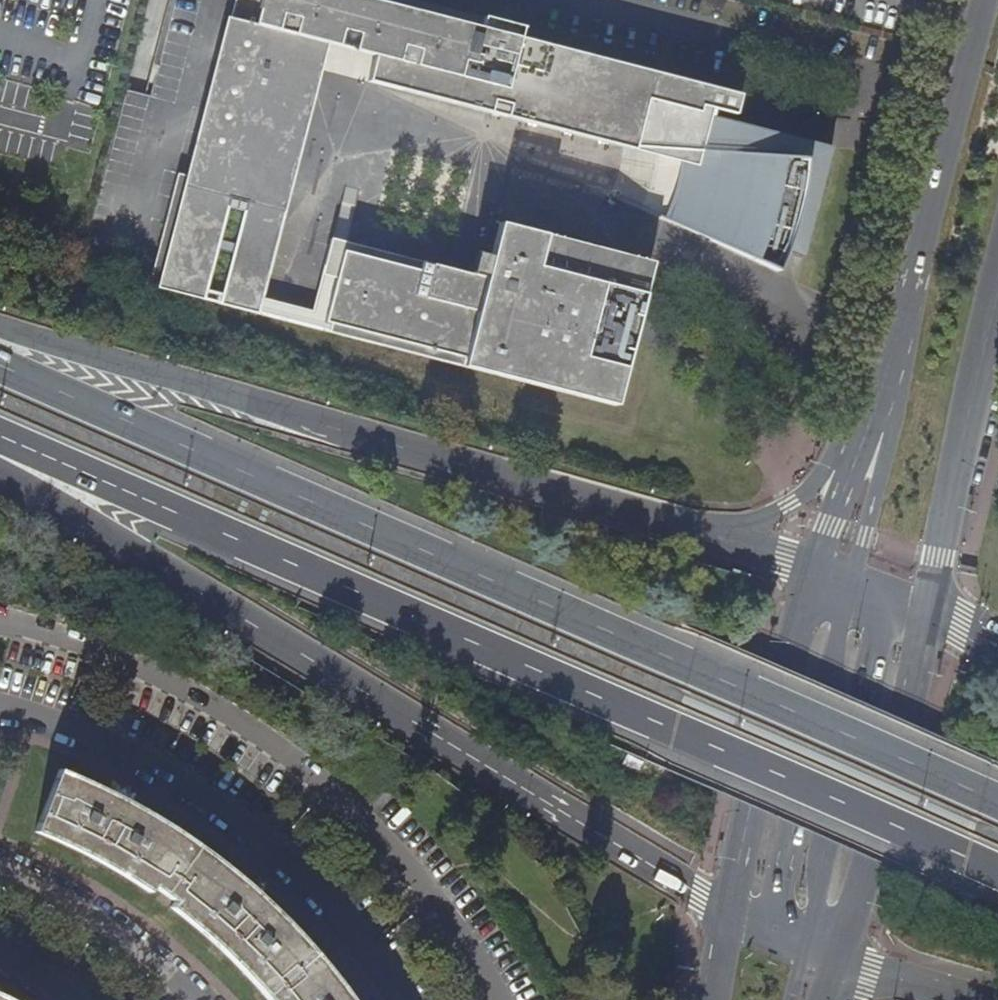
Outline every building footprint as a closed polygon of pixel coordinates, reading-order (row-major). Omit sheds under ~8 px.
[(712,121),(735,120),(740,98),(529,47),(528,52),(518,50),(523,33),(483,23),(481,29),(473,27),(475,21),(393,0),(370,0),(368,7),(341,0),(236,0),(229,25),(314,47),(326,50),(334,52),(375,61),(367,88),(617,151),(634,153),(688,157),(684,182),(679,202),(669,227),(778,277),(787,256),(805,263),(835,152),(788,140),(712,121)] [(314,47),(229,25),(188,184),(177,181),(151,287),(260,313),(271,270),(284,220),(326,50),(314,47)] [(260,313),(151,287),(148,294),(521,388),(616,412),(654,256),(502,215),(492,251),(560,268),(551,309),(572,314),(573,306),(616,317),(612,335),(597,331),(581,395),(325,329),(260,313)] [(469,288),(472,271),(347,240),(331,236),(326,253),(469,288)] [(560,268),(492,251),(478,246),(472,271),(469,288),(326,253),(322,283),(336,287),(325,329),(581,395),(597,331),(612,335),(616,317),(573,306),(572,314),(551,309),(560,268)] [(271,270),(260,313),(325,329),(336,287),(322,283),(271,270)] [(39,835),(49,839),(87,856),(119,874),(152,896),(156,892),(178,908),(175,912),(200,932),(229,957),(269,999),(349,999),(343,992),(335,982),(298,937),(286,926),(255,895),(238,882),(205,855),(165,829),(150,819),(116,800),(93,790),(62,776),(39,835)]
